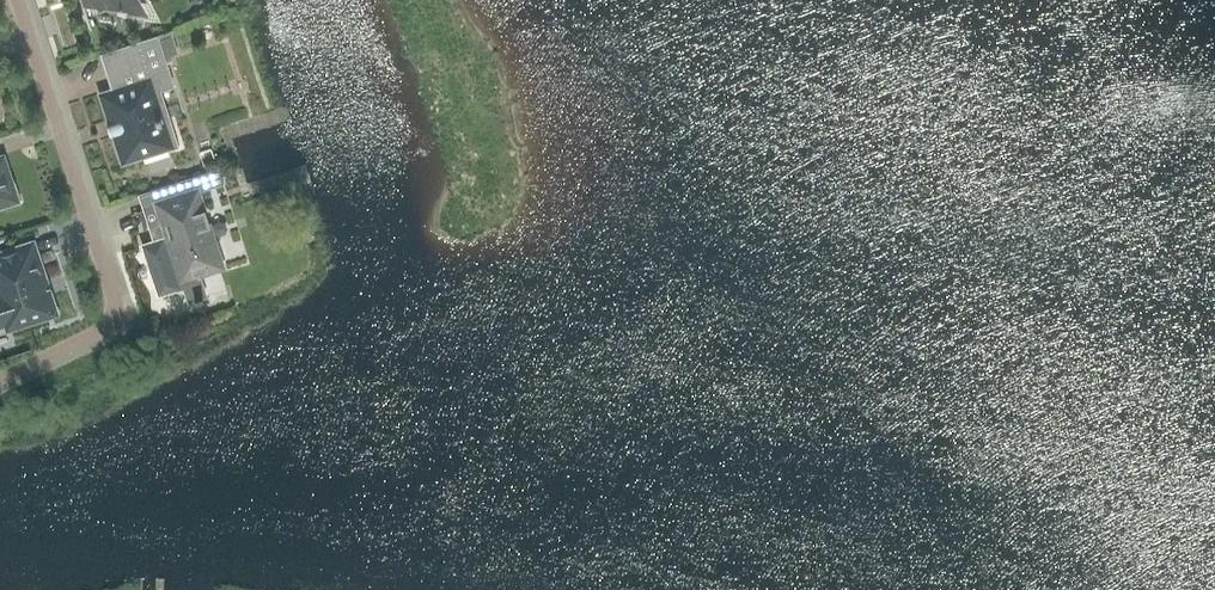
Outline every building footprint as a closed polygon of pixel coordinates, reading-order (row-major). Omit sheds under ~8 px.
[(92,28),(93,28),(86,6),(147,13),(140,0),(83,0),(92,28)] [(159,35),(125,46),(137,82),(102,93),(125,162),(171,146),(172,149),(180,147),(171,118),(164,120),(153,86),(174,79),(166,56),(161,39),(159,35)] [(173,35),(161,39),(166,56),(178,52),(173,35)] [(5,154),(0,156),(0,206),(2,206),(2,208),(23,201),(16,181),(14,182),(5,154)] [(219,166),(199,172),(204,188),(224,181),(219,166)] [(155,242),(146,245),(161,292),(185,284),(191,302),(207,296),(200,273),(223,265),(198,189),(158,202),(165,223),(159,225),(164,239),(155,242)] [(8,320),(10,326),(51,313),(42,285),(47,284),(38,257),(24,262),(20,248),(0,255),(0,323),(8,320)] [(160,314),(163,323),(172,320),(169,311),(160,314)]
